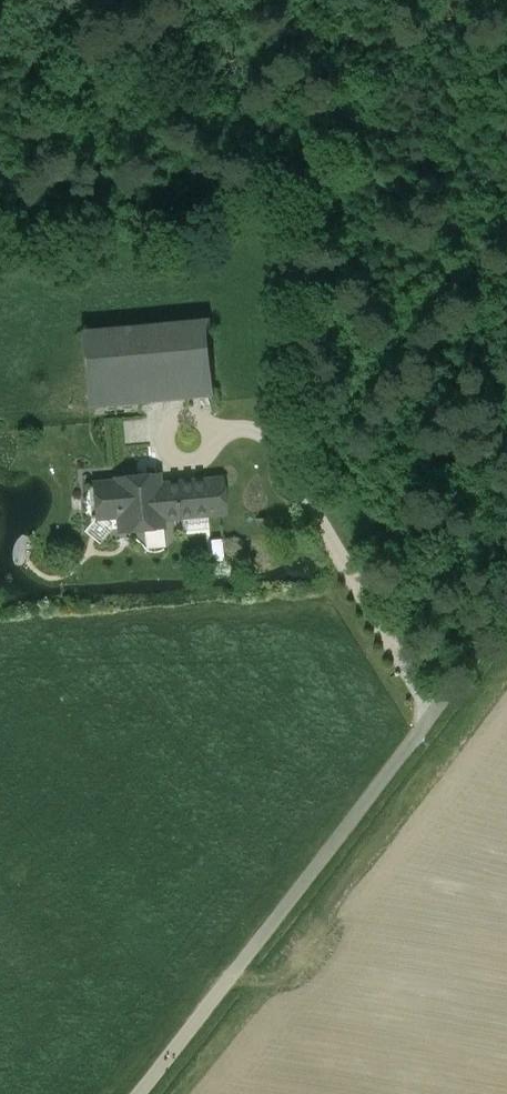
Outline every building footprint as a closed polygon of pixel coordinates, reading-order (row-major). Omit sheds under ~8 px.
[(208,325),(84,335),(89,404),(213,393),(208,325)] [(115,483),(95,485),(98,518),(119,516),(120,530),(162,526),(161,519),(223,513),(220,480),(159,486),(158,477),(115,481),(115,483)]
